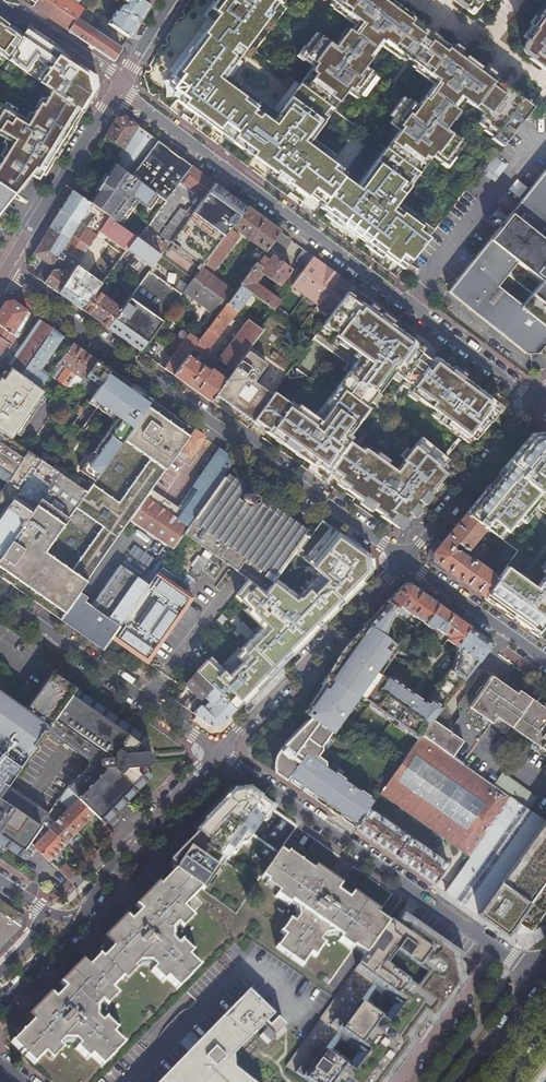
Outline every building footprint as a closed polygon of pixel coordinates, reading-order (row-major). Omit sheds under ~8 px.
[(32,7),(45,16),(87,43),(113,61),(121,48),(77,18),(83,8),(76,3),(78,0),(36,0),(34,3),(32,7)] [(126,2),(124,4),(120,5),(118,9),(115,10),(107,23),(128,37),(131,32),(148,5),(141,0),(123,0),(126,2)] [(319,208),(402,268),(436,227),(402,201),(421,175),(418,173),(413,169),(427,151),(432,155),(441,162),(444,159),(448,162),(453,156),(463,142),(444,128),(452,118),(449,117),(455,109),(456,110),(463,99),(482,113),(480,116),(481,117),(488,123),(487,125),(495,131),(491,136),(490,138),(501,145),(532,106),(507,88),(502,84),(500,86),(493,80),(495,79),(449,44),(447,46),(442,42),(437,39),(438,37),(434,34),(425,28),(423,26),(422,27),(416,23),(412,20),(413,18),(389,0),(329,0),(331,1),(357,21),(354,25),(350,31),(344,39),(341,37),(334,47),(315,33),(305,47),(300,53),(305,56),(303,59),(312,66),(317,70),(304,88),(299,85),(275,114),(212,66),(226,48),(237,57),(277,2),(275,1),(275,0),(216,0),(207,12),(215,18),(191,53),(172,76),(186,87),(177,98),(232,139),(231,141),(306,197),(309,191),(325,201),(319,208)] [(467,11),(470,7),(474,10),(482,0),(453,0),(467,11)] [(357,21),(331,1),(328,5),(332,8),(331,9),(354,25),(357,21)] [(531,27),(534,29),(528,35),(530,36),(524,44),(523,45),(523,46),(522,48),(522,49),(523,51),(524,52),(524,53),(526,54),(527,55),(543,67),(545,69),(545,7),(531,27)] [(8,60),(22,37),(0,21),(0,54),(8,60)] [(340,35),(341,37),(344,39),(350,31),(345,27),(340,35)] [(63,56),(26,31),(22,37),(8,60),(52,90),(55,93),(82,112),(92,97),(97,88),(93,75),(68,59),(63,56)] [(406,57),(383,40),(379,45),(399,59),(399,58),(403,60),(406,57)] [(302,60),(303,59),(305,56),(300,53),(305,47),(303,46),(295,56),(302,60)] [(437,79),(414,62),(411,66),(414,69),(413,70),(433,84),(437,79)] [(299,85),(304,88),(317,70),(312,66),(298,84),(299,85)] [(372,76),(359,94),(363,96),(376,78),(372,76)] [(13,192),(14,193),(26,178),(29,173),(37,178),(41,173),(44,168),(47,169),(75,123),(82,112),(55,93),(52,90),(43,104),(40,102),(29,121),(0,103),(0,135),(12,143),(0,162),(0,184),(13,192)] [(388,115),(392,118),(406,100),(402,97),(388,115)] [(449,117),(452,118),(453,120),(459,112),(456,110),(455,109),(449,117)] [(124,116),(115,118),(104,137),(123,148),(136,125),(124,116)] [(488,123),(481,117),(477,123),(484,128),(482,130),(491,136),(495,131),(487,125),(488,123)] [(146,133),(136,125),(123,148),(113,163),(114,164),(130,176),(156,140),(146,133)] [(156,194),(165,201),(171,193),(191,166),(173,153),(156,140),(130,176),(156,194)] [(427,151),(413,169),(418,173),(432,155),(427,151)] [(481,171),(494,181),(507,165),(494,155),(481,171)] [(444,159),(441,162),(440,163),(446,168),(454,157),(453,156),(448,162),(444,159)] [(108,217),(116,223),(118,220),(134,198),(138,201),(147,208),(156,194),(130,176),(114,164),(107,175),(102,183),(96,193),(94,196),(89,203),(108,217)] [(191,166),(171,193),(177,198),(180,193),(186,186),(202,197),(213,182),(209,179),(191,166)] [(449,292),(527,354),(539,352),(545,343),(545,167),(449,292)] [(515,179),(509,191),(522,197),(528,185),(515,179)] [(192,211),(225,235),(232,226),(246,207),(235,199),(228,194),(215,183),(213,182),(202,197),(197,205),(192,211)] [(8,199),(13,192),(3,186),(0,184),(0,209),(8,199)] [(197,205),(202,197),(186,186),(180,193),(197,205)] [(73,257),(67,265),(73,269),(75,265),(99,230),(108,217),(89,203),(84,200),(71,191),(63,205),(51,225),(39,244),(33,254),(52,266),(56,259),(63,248),(67,250),(66,252),(73,257)] [(134,198),(118,220),(122,223),(138,201),(134,198)] [(267,247),(279,231),(257,215),(246,207),(232,226),(241,233),(264,250),(267,247)] [(171,239),(204,264),(205,262),(225,235),(192,211),(171,239)] [(127,230),(116,223),(108,217),(99,230),(126,249),(135,236),(127,230)] [(225,235),(205,262),(214,269),(241,233),(232,226),(225,235)] [(167,245),(144,229),(138,238),(160,254),(167,245)] [(290,239),(279,231),(267,247),(272,251),(274,248),(280,252),(290,239)] [(138,238),(135,236),(126,249),(150,267),(160,254),(138,238)] [(160,254),(193,278),(201,268),(204,264),(171,239),(167,245),(160,254)] [(61,262),(66,252),(67,250),(63,248),(56,259),(61,262)] [(312,256),(302,249),(295,259),(295,261),(304,267),(312,256)] [(184,292),(193,278),(160,254),(150,267),(120,308),(106,327),(116,334),(140,351),(184,292)] [(257,264),(255,262),(240,284),(251,292),(273,308),(279,301),(254,282),(261,273),(279,286),(279,285),(286,290),(289,286),(295,279),(287,274),(291,269),(272,256),(269,260),(263,256),(257,264)] [(323,264),(312,256),(304,267),(295,279),(289,286),(329,315),(346,291),(351,285),(341,277),(335,273),(323,264)] [(75,265),(85,272),(85,268),(79,264),(75,265)] [(96,290),(99,286),(101,284),(85,272),(75,265),(73,269),(68,276),(57,293),(67,300),(81,310),(96,290)] [(44,284),(57,293),(68,276),(56,269),(50,271),(44,267),(36,278),(44,284)] [(226,302),(234,292),(201,268),(193,278),(226,302)] [(112,278),(107,275),(101,284),(99,286),(104,289),(112,278)] [(217,315),(226,302),(193,278),(184,292),(217,315)] [(251,292),(240,284),(234,292),(226,302),(217,315),(199,339),(172,375),(191,388),(210,401),(214,396),(226,379),(211,368),(209,370),(197,362),(201,358),(197,355),(194,359),(190,357),(194,351),(202,356),(227,323),(229,324),(232,320),(230,319),(236,311),(237,311),(251,292)] [(120,308),(96,290),(81,310),(103,325),(106,327),(120,308)] [(418,344),(346,291),(329,315),(315,332),(354,362),(324,403),(327,406),(317,419),(314,416),(297,404),(295,407),(272,391),(269,395),(252,418),(257,422),(263,426),(266,428),(264,431),(310,463),(314,458),(319,462),(317,464),(326,471),(329,467),(338,474),(335,478),(345,484),(343,487),(380,513),(379,515),(389,522),(392,518),(400,524),(415,506),(416,507),(422,501),(421,500),(426,494),(427,495),(432,488),(431,487),(444,472),(441,470),(446,465),(442,462),(446,458),(420,436),(400,459),(402,461),(395,470),(363,447),(361,450),(342,436),(345,432),(347,434),(367,407),(364,405),(374,391),(376,392),(392,371),(411,385),(408,390),(440,415),(436,420),(461,438),(464,433),(472,438),(487,420),(488,421),(495,411),(491,407),(495,402),(433,356),(430,360),(414,349),(418,344)] [(11,344),(24,325),(20,322),(27,310),(12,299),(8,300),(5,300),(0,308),(0,336),(11,344)] [(311,338),(272,309),(266,317),(259,327),(262,329),(272,336),(298,355),(311,338)] [(42,320),(41,319),(9,365),(11,366),(42,320)] [(259,327),(248,319),(218,359),(222,362),(217,369),(228,377),(246,351),(251,344),(262,329),(259,327)] [(11,366),(21,373),(52,327),(42,320),(11,366)] [(52,327),(21,373),(41,387),(49,374),(50,374),(41,368),(45,363),(64,336),(52,327)] [(272,336),(262,329),(251,344),(287,370),(298,355),(272,336)] [(163,368),(172,375),(199,339),(189,332),(182,342),(176,337),(170,345),(177,349),(163,368)] [(11,344),(0,336),(0,359),(1,359),(11,344)] [(75,344),(72,342),(58,361),(50,374),(49,374),(59,381),(58,383),(60,385),(62,383),(85,351),(75,344)] [(60,385),(63,387),(64,385),(74,392),(79,385),(97,359),(94,357),(85,351),(62,383),(60,385)] [(264,364),(246,351),(228,377),(226,379),(214,396),(210,401),(221,409),(246,427),(252,418),(269,395),(251,381),(264,364)] [(79,385),(92,395),(110,369),(101,362),(97,359),(79,385)] [(11,438),(16,431),(20,425),(23,427),(38,405),(35,403),(39,397),(40,397),(45,389),(41,387),(21,373),(11,366),(6,373),(2,379),(0,377),(0,430),(11,438)] [(118,374),(110,369),(92,395),(90,397),(99,403),(104,407),(117,416),(79,469),(94,480),(124,438),(130,429),(152,399),(124,378),(121,377),(119,375),(118,374)] [(39,397),(35,403),(38,405),(39,406),(44,400),(40,397),(39,397)] [(124,438),(150,457),(166,468),(168,465),(175,455),(175,456),(194,429),(178,417),(152,399),(130,429),(124,438)] [(327,406),(324,403),(314,416),(317,419),(327,406)] [(77,404),(73,409),(79,413),(82,408),(83,408),(77,404)] [(20,425),(16,431),(19,434),(24,428),(23,427),(20,425)] [(205,436),(194,429),(175,456),(185,462),(190,457),(190,456),(205,436)] [(58,471),(11,438),(0,430),(0,478),(6,482),(0,491),(0,503),(5,506),(0,513),(0,555),(58,471)] [(465,513),(484,527),(516,551),(496,577),(486,591),(483,596),(538,635),(545,623),(545,431),(531,433),(465,513)] [(183,510),(152,488),(129,520),(172,548),(184,532),(225,474),(236,458),(224,450),(196,490),(183,510)] [(93,481),(87,490),(76,506),(101,525),(70,569),(86,580),(127,523),(129,520),(152,488),(166,468),(150,457),(119,500),(93,481)] [(58,471),(29,513),(57,533),(76,506),(87,490),(58,471)] [(225,474),(184,532),(250,579),(266,590),(293,559),(292,558),(310,535),(306,532),(304,534),(301,532),(303,530),(289,520),(288,522),(283,519),(285,517),(277,511),(275,513),(271,510),(273,508),(259,498),(253,507),(236,496),(242,486),(231,478),(229,480),(224,477),(226,475),(225,474)] [(244,493),(243,494),(243,495),(242,496),(243,498),(245,500),(247,501),(249,502),(251,501),(252,500),(253,499),(253,497),(252,495),(251,494),(249,492),(247,492),(245,492),(244,493)] [(2,578),(51,612),(60,619),(79,591),(86,580),(70,569),(45,551),(57,533),(29,513),(0,555),(0,577),(2,578)] [(484,527),(465,513),(454,526),(433,551),(433,556),(433,560),(448,571),(471,587),(483,596),(486,591),(496,577),(478,564),(489,548),(482,544),(479,548),(474,545),(464,556),(459,553),(463,548),(466,550),(484,527)] [(208,557),(202,553),(191,569),(196,573),(208,557)] [(79,591),(60,619),(69,625),(102,648),(111,636),(148,584),(119,564),(90,605),(84,600),(86,596),(79,591)] [(148,584),(111,636),(146,661),(191,596),(156,571),(148,584)] [(455,645),(469,625),(453,614),(424,594),(410,584),(406,584),(402,584),(382,604),(383,606),(397,614),(401,607),(403,608),(403,609),(409,613),(409,612),(422,621),(422,622),(431,628),(433,625),(444,633),(439,640),(436,641),(437,641),(437,642),(442,645),(446,639),(455,645)] [(397,614),(383,606),(371,618),(366,624),(384,637),(386,628),(408,643),(418,629),(397,614)] [(363,627),(360,630),(382,646),(384,637),(366,624),(363,627)] [(424,728),(432,718),(488,647),(492,642),(469,625),(455,645),(454,660),(459,663),(453,671),(452,670),(448,674),(447,674),(444,677),(440,681),(441,682),(439,685),(438,685),(435,689),(433,693),(435,694),(431,698),(433,700),(430,705),(388,675),(385,680),(380,676),(379,672),(387,662),(386,658),(389,654),(381,648),(382,646),(360,630),(349,641),(344,647),(341,651),(342,656),(329,677),(326,675),(321,683),(322,688),(316,697),(322,701),(338,712),(343,716),(359,694),(365,693),(366,698),(370,701),(368,704),(382,713),(385,712),(403,725),(404,729),(417,738),(420,733),(424,728)] [(341,651),(326,675),(329,677),(342,656),(341,651)] [(27,707),(0,688),(0,793),(6,785),(20,765),(20,766),(45,731),(76,687),(53,671),(27,707)] [(210,688),(194,673),(184,683),(192,691),(196,695),(201,699),(204,696),(208,700),(203,706),(200,703),(192,712),(211,725),(215,725),(219,724),(230,714),(235,708),(212,687),(212,686),(210,688)] [(469,706),(506,732),(511,726),(545,751),(545,707),(518,688),(516,692),(512,689),(491,674),(483,686),(478,694),(469,706)] [(321,683),(313,695),(316,697),(322,688),(321,683)] [(144,746),(149,739),(76,687),(45,731),(86,759),(88,761),(89,764),(83,770),(67,788),(72,793),(77,798),(93,814),(101,822),(103,824),(109,818),(120,806),(151,774),(145,768),(144,764),(147,763),(147,757),(147,750),(144,750),(144,746)] [(306,708),(304,711),(306,713),(316,697),(313,695),(308,704),(306,708)] [(192,700),(187,697),(181,704),(186,708),(192,700)] [(332,731),(343,716),(338,712),(322,701),(316,697),(306,713),(311,716),(314,718),(318,721),(331,730),(332,731)] [(374,799),(352,783),(325,764),(324,760),(317,754),(321,748),(321,744),(331,730),(318,721),(314,718),(311,716),(280,749),(277,754),(275,759),(279,760),(278,766),(274,771),(285,779),(288,776),(329,805),(327,808),(332,811),(338,816),(340,813),(356,824),(363,814),(367,808),(374,799)] [(463,739),(432,718),(424,728),(420,733),(451,755),(463,739)] [(451,755),(420,733),(417,738),(403,757),(378,792),(469,857),(452,881),(445,891),(454,898),(476,913),(543,819),(528,808),(493,784),(451,755)] [(501,771),(493,784),(528,808),(536,796),(501,771)] [(285,779),(327,808),(329,805),(288,776),(285,779)] [(26,861),(35,847),(29,841),(32,837),(43,821),(48,814),(49,813),(6,785),(0,793),(0,844),(6,848),(26,861)] [(67,788),(66,788),(52,808),(55,810),(72,793),(67,788)] [(204,890),(223,862),(229,853),(237,843),(240,845),(247,835),(250,837),(270,808),(248,793),(232,797),(227,802),(193,837),(178,853),(177,857),(170,867),(171,867),(174,870),(200,887),(204,890)] [(77,798),(60,815),(76,831),(93,814),(77,798)] [(448,864),(367,808),(363,814),(356,824),(354,827),(381,846),(413,869),(434,883),(441,874),(448,864)] [(340,813),(338,816),(342,819),(350,824),(354,827),(356,824),(340,813)] [(54,820),(48,814),(43,821),(49,828),(64,843),(76,831),(60,815),(54,820)] [(476,913),(482,917),(490,923),(505,933),(511,924),(505,920),(509,915),(515,919),(518,914),(526,920),(534,925),(545,908),(545,815),(543,819),(476,913)] [(94,829),(106,841),(113,834),(103,824),(101,822),(94,829)] [(36,841),(32,837),(29,841),(35,847),(49,860),(65,844),(64,843),(49,828),(36,841)] [(245,844),(250,837),(247,835),(240,845),(245,844)] [(307,838),(303,836),(298,843),(302,845),(307,838)] [(232,856),(240,845),(237,843),(229,853),(232,856)] [(264,871),(275,855),(261,845),(253,856),(252,863),(264,871)] [(364,955),(387,923),(377,916),(378,913),(351,895),(347,900),(335,892),(339,886),(334,883),(314,868),(312,871),(287,853),(285,855),(278,851),(275,855),(264,871),(261,875),(267,880),(266,882),(278,891),(276,894),(289,904),(291,901),(297,906),(300,916),(295,922),(292,919),(282,933),(286,936),(277,948),(302,966),(311,954),(315,956),(325,944),(321,941),(325,935),(335,933),(341,938),(339,940),(352,950),(354,947),(364,955)] [(58,869),(69,879),(75,873),(64,863),(58,869)] [(32,1021),(11,1041),(32,1063),(43,1052),(50,1059),(61,1047),(57,1043),(63,1037),(73,1038),(79,1043),(76,1047),(87,1058),(91,1054),(102,1065),(123,1043),(112,1032),(116,1028),(104,1017),(101,1021),(96,1016),(96,1004),(101,1000),(106,1004),(116,994),(110,987),(120,977),(124,980),(135,969),(133,967),(138,962),(149,961),(155,966),(151,969),(163,980),(166,977),(177,987),(198,966),(187,955),(191,951),(180,940),(176,943),(172,938),(171,928),(175,923),(180,927),(191,916),(182,906),(200,887),(174,870),(169,875),(163,881),(159,885),(157,883),(135,905),(140,910),(135,916),(130,921),(125,916),(103,938),(112,947),(101,958),(98,955),(87,966),(82,961),(60,983),(64,988),(58,994),(54,998),(49,994),(28,1017),(32,1021)] [(0,898),(0,944),(20,925),(20,918),(21,911),(0,898)] [(518,914),(515,919),(530,930),(534,925),(526,920),(518,914)] [(387,923),(364,955),(334,998),(286,1066),(310,1081),(388,1081),(419,1042),(412,1037),(420,1027),(429,1014),(436,1019),(463,984),(457,979),(459,975),(460,973),(458,970),(454,967),(458,961),(431,941),(400,917),(389,932),(389,931),(387,930),(390,926),(387,923)] [(234,1068),(231,1055),(253,1033),(260,1027),(263,1030),(258,1035),(266,1043),(283,1025),(275,1017),(267,1026),(264,1022),(272,1014),(247,990),(188,1051),(157,1081),(252,1081),(234,1068)]
